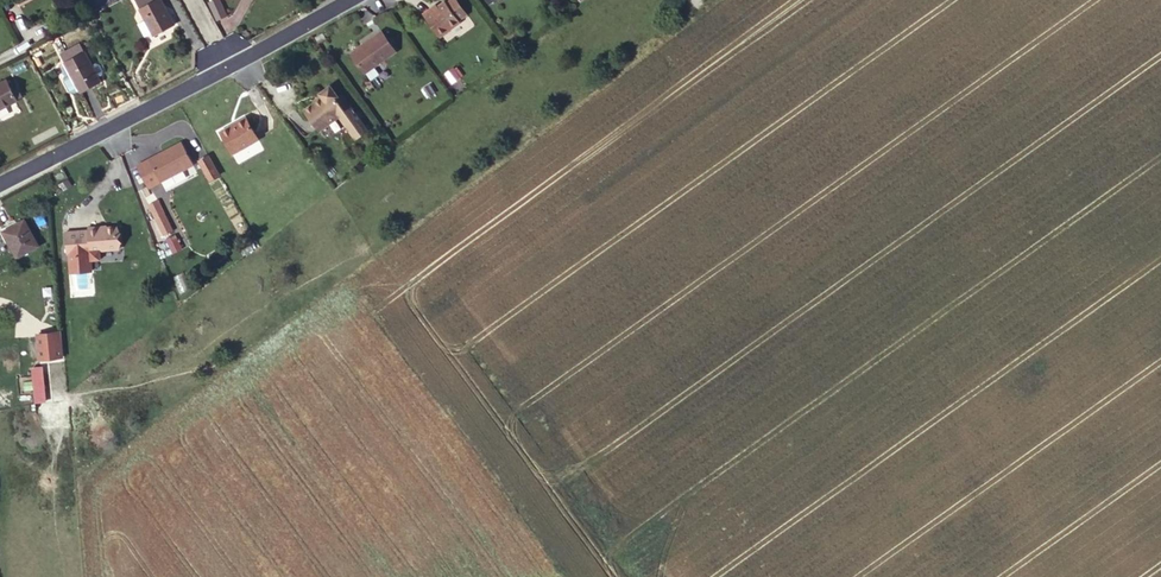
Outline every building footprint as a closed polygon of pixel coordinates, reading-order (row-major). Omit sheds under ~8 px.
[(155,0),(142,0),(136,3),(147,30),(166,20),(155,0)] [(205,15),(213,13),(207,0),(199,0),(205,15)] [(216,19),(227,15),(221,0),(209,0),(208,0),(216,19)] [(458,20),(445,1),(444,0),(443,0),(431,9),(429,6),(421,13),(438,36),(458,21),(458,20)] [(458,20),(465,14),(455,0),(446,0),(445,1),(458,20)] [(396,52),(382,33),(351,55),(365,74),(396,52)] [(77,49),(56,60),(70,87),(91,76),(77,49)] [(0,77),(0,98),(8,94),(0,77)] [(354,142),(367,133),(351,110),(344,114),(335,101),(338,99),(330,88),(318,96),(322,100),(304,113),(318,134),(338,119),(354,142)] [(257,138),(244,116),(219,131),(231,153),(257,138)] [(184,131),(177,118),(164,125),(170,139),(184,131)] [(190,164),(179,143),(139,164),(149,184),(157,179),(158,180),(190,164)] [(209,181),(221,174),(209,153),(197,159),(209,181)] [(154,219),(164,235),(174,229),(165,213),(154,219)] [(116,243),(115,224),(99,225),(99,224),(87,225),(87,228),(70,230),(72,249),(89,248),(89,245),(116,243)] [(38,251),(22,227),(2,239),(17,263),(38,251)] [(64,358),(63,338),(56,339),(58,359),(64,358)] [(58,359),(56,339),(45,339),(46,359),(58,359)] [(45,365),(32,365),(33,402),(46,402),(45,365)]
